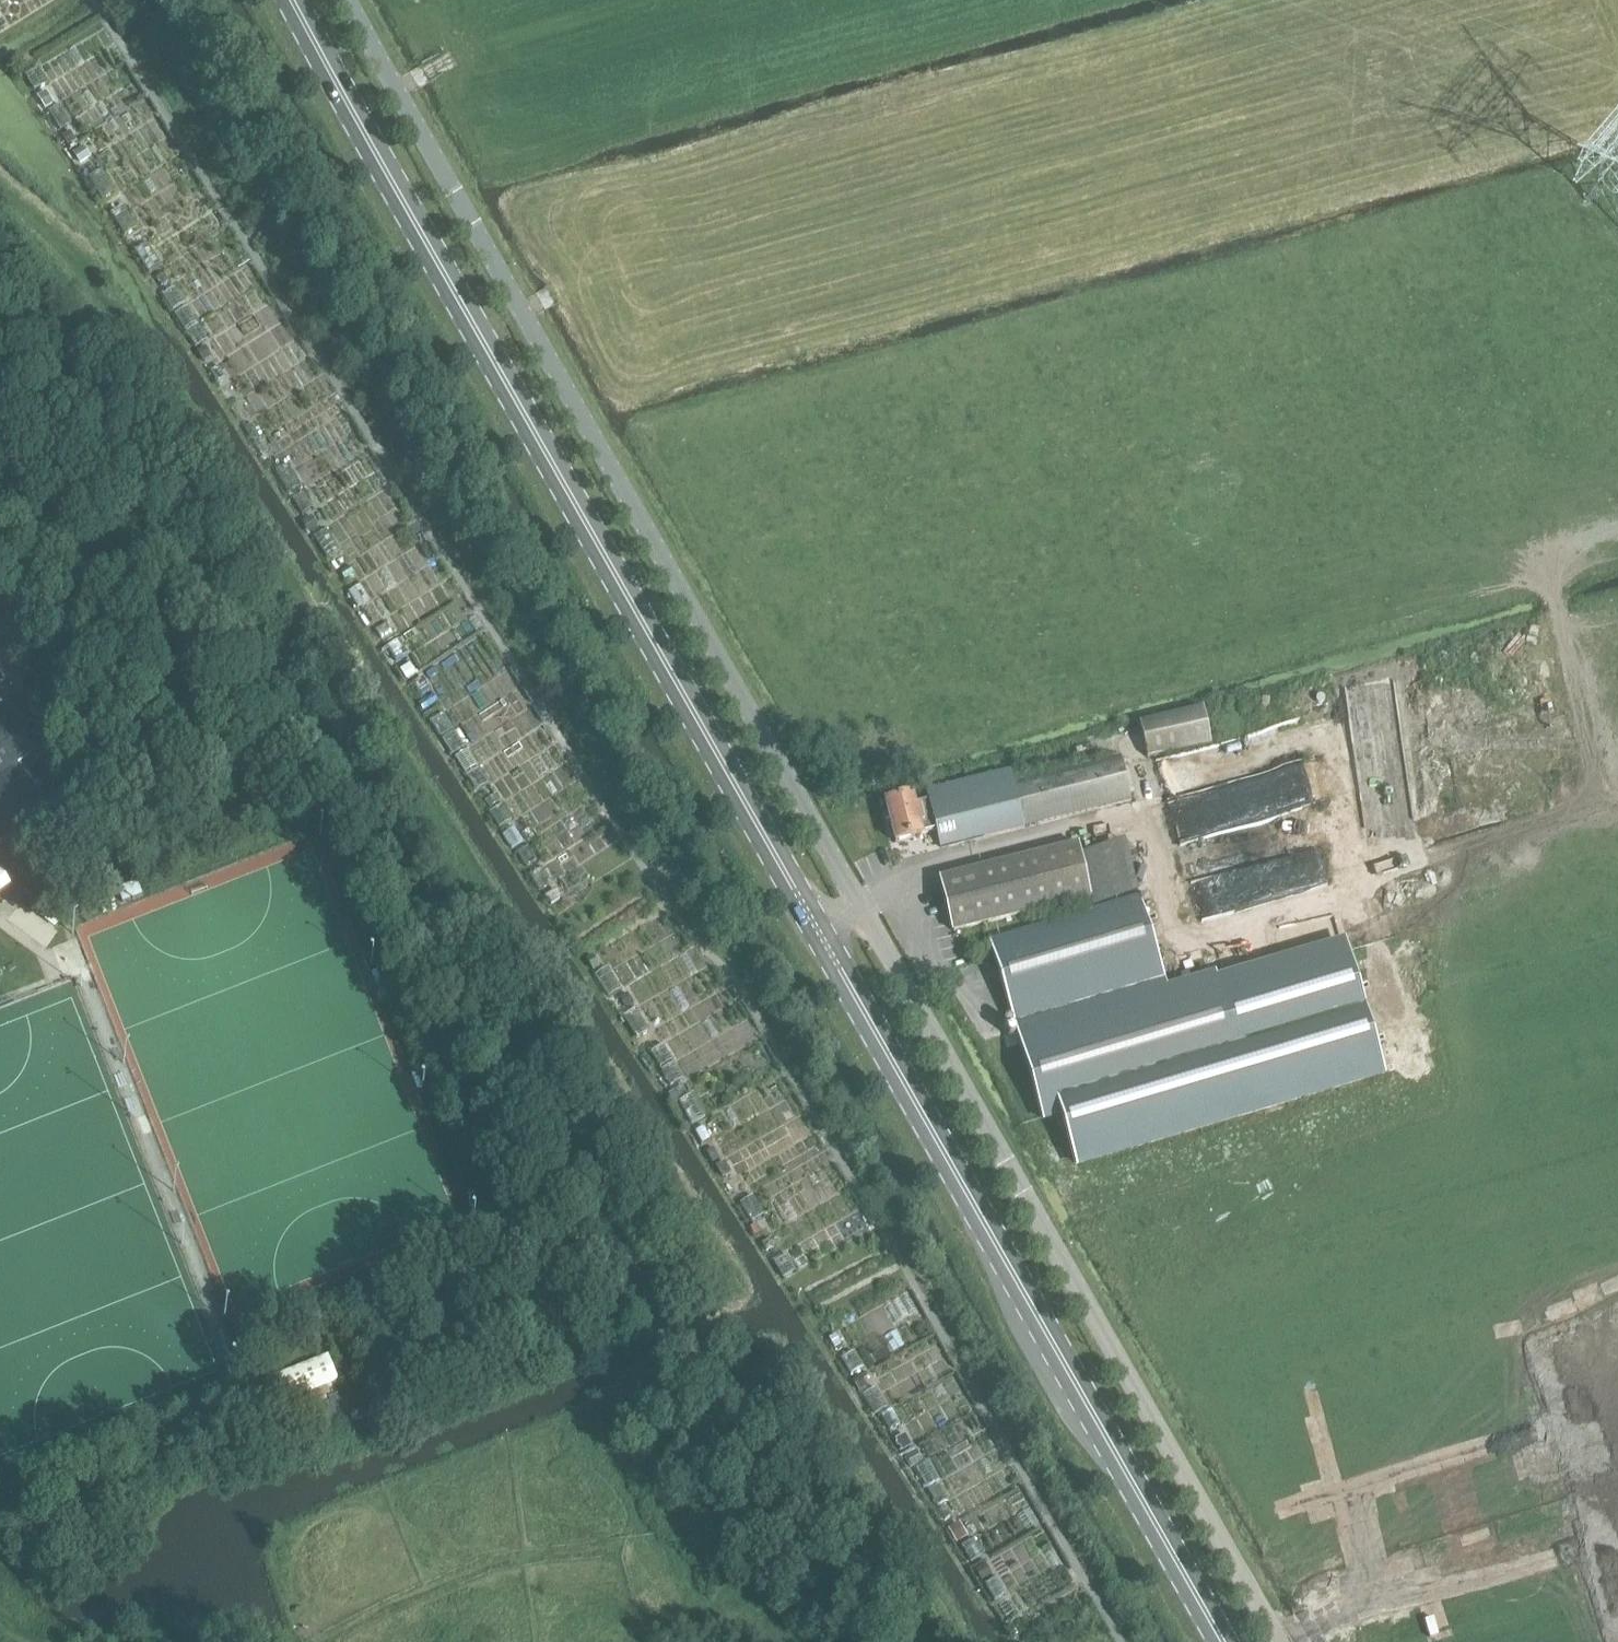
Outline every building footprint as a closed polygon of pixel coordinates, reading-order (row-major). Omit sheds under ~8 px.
[(54,104),(47,92),(38,97),(45,109),(54,104)] [(70,132),(62,137),(68,146),(76,141),(70,132)] [(74,153),(81,164),(91,157),(84,147),(74,153)] [(283,197),(275,203),(282,212),(289,206),(283,197)] [(171,282),(164,273),(156,278),(162,287),(171,282)] [(212,357),(206,347),(198,351),(204,362),(212,357)] [(268,449),(263,440),(255,445),(260,454),(268,449)] [(303,523),(308,532),(316,527),(311,519),(303,523)] [(417,676),(410,665),(400,672),(406,682),(417,676)] [(427,685),(421,676),(412,682),(418,691),(419,691),(427,685)] [(1212,743),(1204,708),(1139,724),(1147,758),(1212,743)] [(1120,758),(1011,785),(1022,829),(1131,801),(1120,758)] [(955,825),(958,835),(960,844),(1022,829),(1011,785),(1007,771),(927,791),(929,801),(930,805),(936,825),(942,824),(943,828),(955,825)] [(922,833),(936,830),(937,830),(941,849),(960,844),(958,835),(955,825),(943,828),(942,824),(936,825),(930,805),(929,801),(915,804),(913,796),(885,803),(895,843),(922,836),(922,833)] [(1077,845),(939,880),(952,932),(1090,898),(1077,845)] [(139,883),(119,891),(124,905),(144,897),(139,883)] [(562,898),(557,890),(548,896),(553,904),(562,898)] [(1140,897),(989,942),(1018,1039),(1169,995),(1168,992),(1140,897)] [(1169,995),(1018,1039),(1042,1119),(1061,1113),(1076,1164),(1382,1074),(1346,953),(1286,971),(1271,975),(1220,990),(1216,978),(1168,992),(1169,995)] [(598,967),(593,956),(586,959),(591,970),(598,967)] [(634,1003),(628,993),(619,999),(626,1008),(634,1003)] [(673,1101),(679,1098),(674,1090),(668,1093),(673,1101)] [(720,1159),(714,1148),(707,1152),(713,1162),(720,1159)] [(725,1163),(716,1167),(722,1177),(731,1173),(725,1163)] [(750,1228),(755,1236),(762,1232),(758,1224),(750,1228)] [(774,1249),(769,1239),(761,1243),(766,1252),(774,1249)] [(829,1338),(835,1348),(841,1344),(836,1334),(829,1338)] [(328,1356),(267,1380),(276,1403),(338,1379),(328,1356)] [(854,1380),(860,1390),(867,1386),(861,1376),(854,1380)] [(898,1447),(899,1447),(902,1452),(912,1446),(905,1434),(895,1440),(897,1443),(896,1443),(898,1447)] [(916,1451),(906,1456),(912,1468),(923,1462),(916,1451)] [(952,1521),(949,1514),(943,1518),(947,1524),(952,1521)] [(968,1537),(959,1523),(948,1529),(957,1543),(968,1537)] [(992,1575),(985,1564),(975,1570),(982,1581),(992,1575)]
